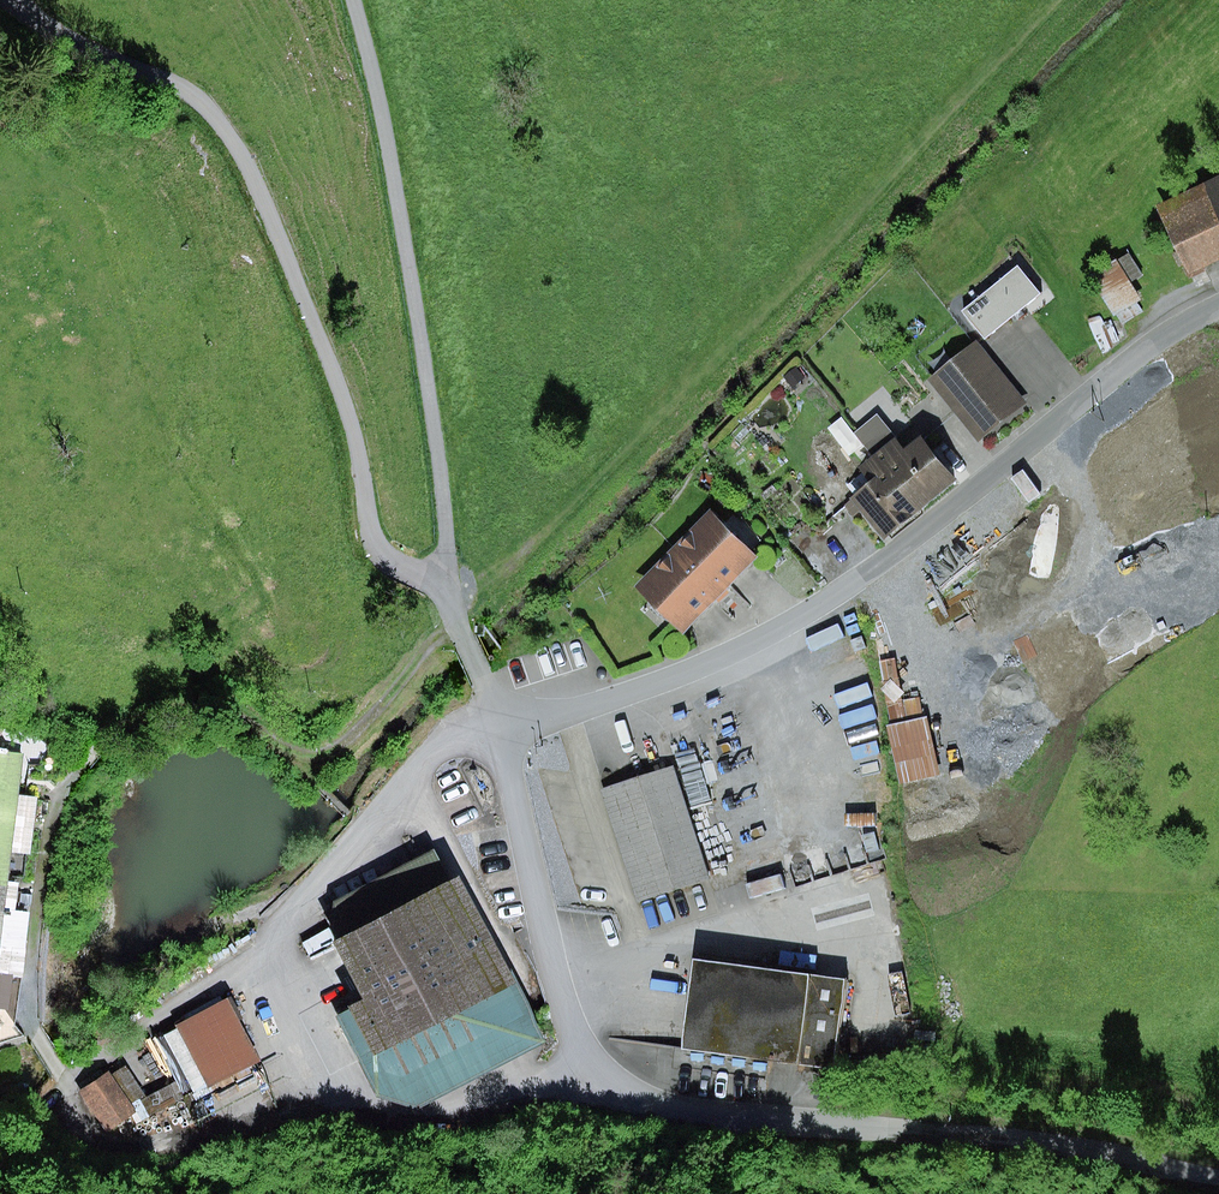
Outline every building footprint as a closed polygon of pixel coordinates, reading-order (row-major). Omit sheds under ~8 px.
[(1178,221),(1201,267),(1218,257),(1218,179),(1215,181),(1178,221)] [(1124,263),(1095,279),(1119,322),(1148,306),(1124,263)] [(986,347),(939,382),(987,445),(1034,410),(986,347)] [(912,434),(849,489),(891,536),(968,469),(939,437),(925,449),(912,434)] [(726,510),(651,583),(699,632),(775,559),(726,510)] [(14,847),(33,850),(40,804),(21,801),(28,757),(0,752),(0,937),(14,847)] [(684,773),(611,792),(641,903),(719,882),(716,871),(737,866),(721,805),(695,812),(684,773)] [(428,851),(316,906),(317,941),(351,1004),(318,1021),(362,1091),(410,1100),(531,1051),(428,851)] [(6,972),(10,950),(0,949),(0,971),(6,972)] [(844,983),(697,958),(681,1050),(828,1075),(844,983)] [(232,1001),(174,1029),(206,1097),(264,1070),(232,1001)] [(111,1123),(139,1100),(107,1060),(78,1083),(111,1123)]
